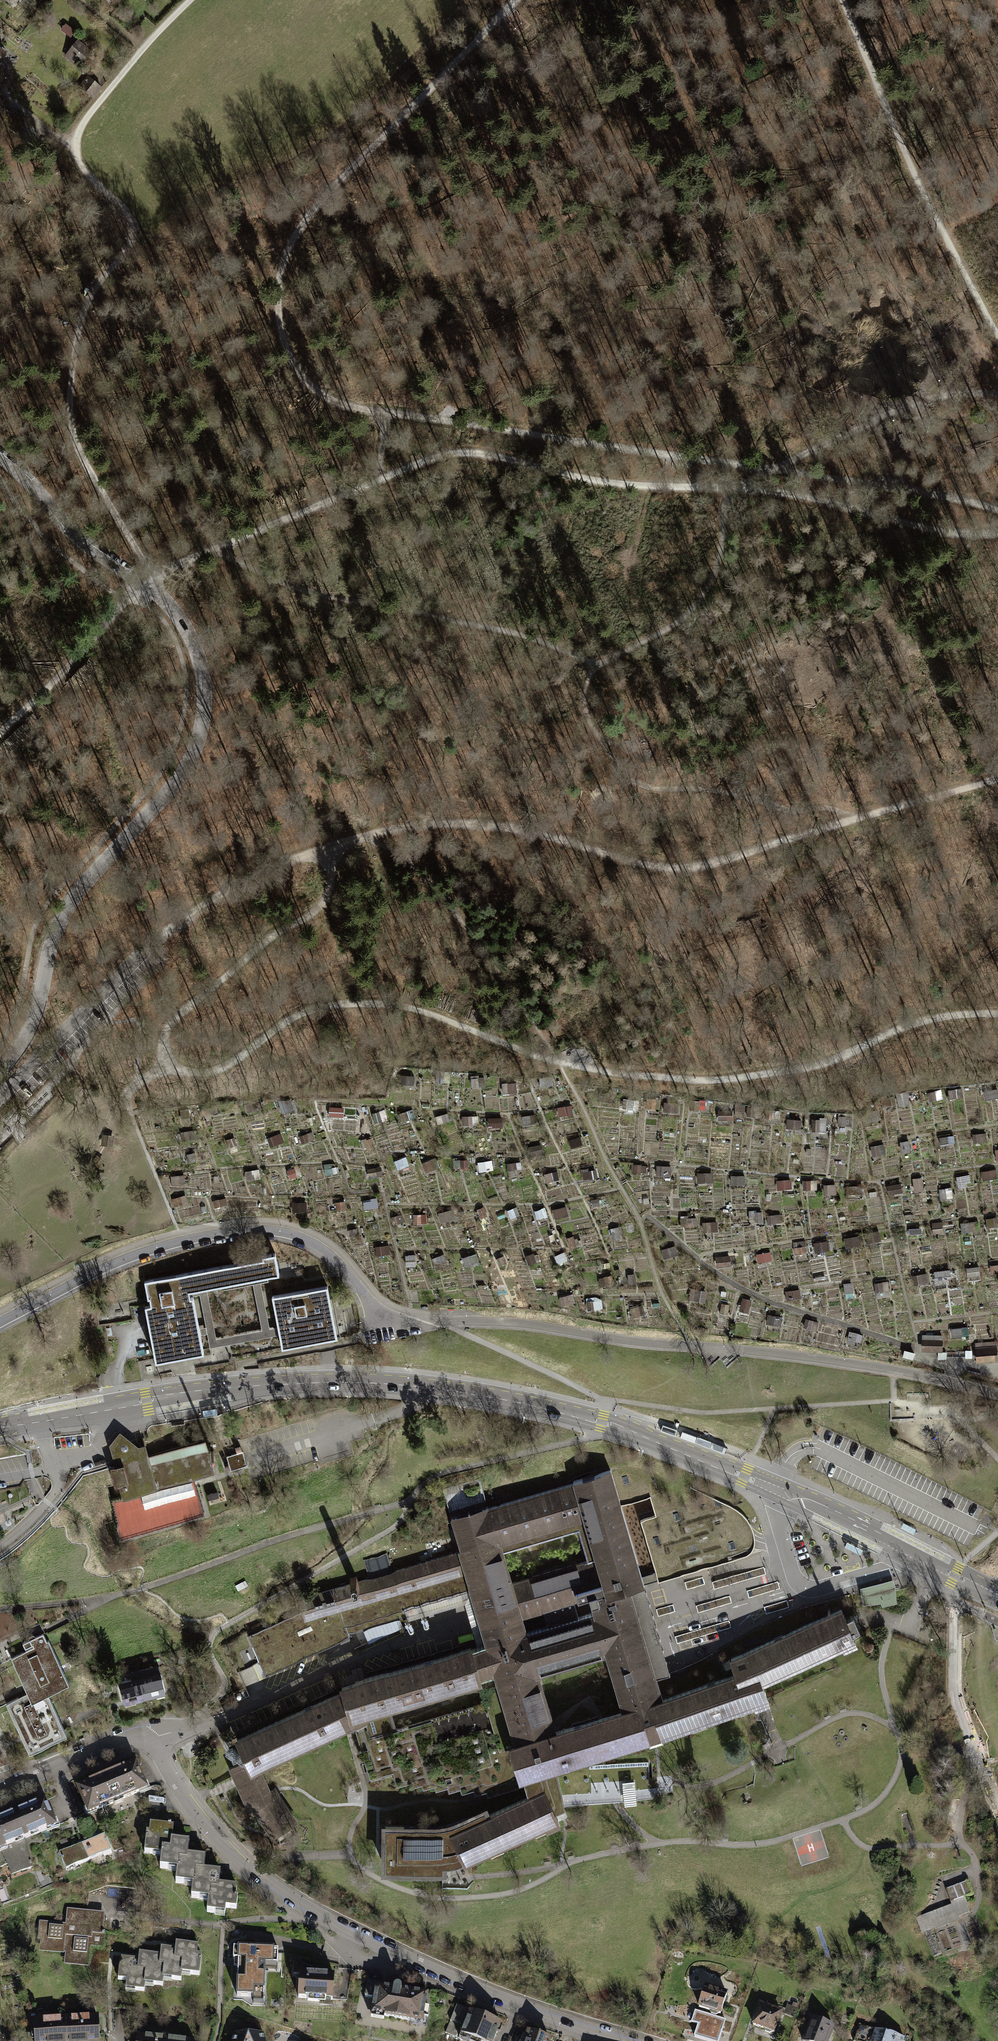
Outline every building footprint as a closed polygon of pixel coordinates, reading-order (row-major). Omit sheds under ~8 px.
[(78,39),(65,56),(75,64),(79,59),(83,62),(90,54),(85,50),(88,47),(78,39)] [(88,76),(79,87),(93,99),(102,87),(88,76)] [(827,1132),(827,1118),(815,1118),(815,1132),(827,1132)] [(802,1130),(803,1120),(788,1119),(788,1129),(802,1130)] [(114,1135),(102,1134),(101,1146),(113,1147),(114,1135)] [(423,1163),(427,1173),(440,1168),(437,1158),(423,1163)] [(672,1175),(672,1167),(658,1166),(657,1174),(672,1175)] [(370,1178),(383,1175),(382,1167),(369,1169),(370,1178)] [(546,1174),(547,1182),(555,1181),(554,1173),(546,1174)] [(713,1173),(699,1173),(699,1183),(714,1182),(713,1173)] [(915,1192),(925,1192),(924,1177),(914,1177),(915,1192)] [(778,1180),(779,1190),(792,1189),(792,1180),(778,1180)] [(903,1183),(889,1184),(889,1195),(903,1194),(903,1183)] [(187,1196),(174,1198),(176,1206),(189,1204),(187,1196)] [(366,1210),(380,1208),(378,1198),(365,1200),(366,1210)] [(557,1217),(569,1217),(568,1208),(557,1208),(557,1217)] [(769,1215),(770,1224),(782,1223),(781,1215),(769,1215)] [(868,1234),(870,1243),(881,1241),(880,1233),(868,1234)] [(860,1235),(845,1238),(848,1249),(863,1245),(860,1235)] [(665,1260),(679,1256),(676,1246),(663,1250),(665,1260)] [(759,1262),(773,1260),(772,1252),(758,1254),(759,1262)] [(260,1256),(261,1259),(215,1267),(219,1284),(276,1273),(272,1253),(260,1256)] [(731,1256),(717,1257),(717,1267),(732,1266),(731,1256)] [(215,1267),(144,1281),(148,1304),(143,1305),(154,1360),(201,1351),(190,1297),(188,1297),(187,1290),(219,1284),(215,1267)] [(324,1286),(270,1296),(280,1347),(334,1336),(324,1286)] [(744,1298),(741,1310),(748,1312),(751,1300),(744,1298)] [(646,1315),(644,1305),(632,1308),(634,1318),(646,1315)] [(940,1335),(919,1335),(919,1351),(940,1351),(940,1335)] [(993,1343),(974,1343),(974,1356),(993,1356),(993,1343)] [(133,1456),(144,1453),(142,1445),(138,1446),(129,1440),(120,1431),(109,1445),(113,1461),(115,1465),(123,1463),(121,1456),(132,1452),(133,1456)] [(121,1456),(123,1463),(115,1465),(110,1467),(115,1483),(118,1482),(122,1496),(110,1499),(117,1523),(116,1523),(120,1538),(204,1513),(194,1477),(214,1470),(205,1439),(145,1456),(144,1453),(133,1456),(132,1452),(121,1456)] [(242,1452),(227,1457),(231,1470),(247,1465),(242,1452)] [(646,1623),(635,1587),(642,1585),(608,1470),(571,1481),(571,1483),(486,1508),(485,1506),(449,1517),(459,1551),(470,1589),(486,1643),(494,1672),(516,1743),(552,1732),(534,1674),(604,1654),(621,1712),(636,1708),(637,1709),(649,1705),(649,1704),(661,1700),(654,1677),(661,1675),(646,1623)] [(638,1520),(656,1581),(745,1554),(748,1553),(749,1551),(751,1548),(752,1547),(752,1545),(752,1541),(752,1536),(751,1533),(750,1529),(747,1523),(744,1518),(740,1514),(734,1510),(730,1507),(723,1503),(714,1506),(712,1498),(685,1486),(649,1496),(654,1515),(638,1520)] [(296,1599),(300,1612),(303,1621),(338,1611),(342,1626),(470,1589),(459,1551),(296,1599)] [(880,1602),(882,1606),(897,1602),(895,1585),(893,1579),(860,1588),(861,1595),(863,1604),(880,1602)] [(887,1587),(863,1593),(865,1602),(882,1599),(883,1603),(894,1600),(894,1589),(890,1589),(890,1588),(887,1587)] [(636,1708),(621,1712),(552,1732),(516,1743),(510,1745),(519,1777),(521,1776),(524,1784),(527,1796),(542,1789),(552,1811),(562,1806),(552,1767),(653,1737),(765,1698),(759,1681),(852,1639),(850,1634),(858,1630),(851,1616),(843,1619),(839,1609),(729,1659),(734,1674),(661,1700),(649,1704),(649,1705),(637,1709),(636,1708)] [(303,1621),(300,1612),(246,1636),(263,1674),(347,1636),(342,1626),(338,1611),(303,1621)] [(9,1657),(27,1694),(29,1699),(44,1692),(66,1682),(46,1640),(44,1640),(41,1633),(20,1643),(23,1648),(30,1645),(31,1647),(9,1657)] [(494,1672),(486,1643),(469,1648),(339,1685),(341,1691),(235,1739),(245,1760),(248,1767),(255,1763),(256,1766),(351,1723),(363,1717),(362,1713),(385,1706),(477,1679),(478,1679),(477,1677),(494,1672)] [(138,1677),(143,1696),(163,1690),(158,1671),(138,1677)] [(516,1743),(494,1672),(477,1677),(478,1679),(477,1679),(484,1703),(392,1730),(385,1706),(362,1713),(363,1717),(351,1723),(359,1740),(357,1740),(360,1750),(357,1751),(359,1758),(362,1758),(368,1778),(391,1771),(395,1785),(407,1782),(408,1787),(420,1783),(421,1788),(433,1785),(434,1789),(446,1786),(447,1791),(459,1788),(460,1792),(471,1789),(473,1794),(484,1790),(486,1795),(524,1784),(521,1776),(519,1777),(510,1745),(516,1743)] [(143,1696),(138,1677),(117,1682),(122,1701),(143,1696)] [(64,1733),(44,1692),(29,1699),(27,1694),(16,1699),(16,1697),(4,1703),(27,1751),(64,1733)] [(247,1808),(251,1807),(270,1798),(269,1795),(256,1766),(255,1763),(248,1767),(245,1760),(229,1767),(247,1808)] [(133,1762),(74,1786),(86,1813),(144,1789),(133,1762)] [(637,1808),(636,1779),(592,1780),(592,1801),(624,1800),(624,1809),(637,1808)] [(542,1789),(527,1796),(485,1815),(483,1810),(457,1822),(451,1824),(439,1827),(431,1827),(383,1826),(383,1868),(440,1869),(440,1865),(451,1864),(462,1860),(462,1862),(556,1819),(552,1811),(542,1789)] [(275,1793),(269,1795),(270,1798),(251,1807),(271,1836),(293,1821),(275,1793)] [(0,1821),(0,1857),(3,1856),(11,1876),(33,1867),(24,1845),(58,1831),(45,1802),(0,1821)] [(145,1858),(160,1859),(161,1850),(172,1851),(173,1841),(174,1828),(148,1825),(145,1858)] [(104,1837),(82,1847),(89,1863),(111,1854),(104,1837)] [(189,1843),(173,1841),(172,1851),(161,1850),(160,1859),(159,1873),(176,1874),(175,1889),(192,1890),(193,1872),(204,1873),(205,1859),(188,1858),(189,1843)] [(66,1873),(89,1863),(82,1847),(59,1856),(66,1873)] [(220,1874),(204,1873),(193,1872),(192,1890),(191,1903),(209,1905),(208,1917),(225,1918),(226,1911),(237,1912),(239,1889),(219,1887),(220,1874)] [(970,1894),(965,1881),(944,1889),(949,1902),(962,1897),(970,1894)] [(954,1913),(955,1916),(967,1911),(962,1897),(949,1902),(950,1905),(953,1913),(954,1913)] [(953,1913),(950,1905),(914,1918),(916,1923),(937,1916),(939,1919),(930,1922),(932,1928),(956,1919),(955,1916),(954,1913),(953,1913)] [(104,1913),(67,1909),(65,1924),(39,1921),(37,1939),(42,1939),(41,1950),(67,1952),(66,1962),(89,1965),(90,1946),(103,1948),(105,1932),(103,1931),(103,1924),(104,1913)] [(937,1916),(916,1923),(920,1933),(922,1932),(930,1929),(932,1928),(930,1922),(939,1919),(937,1916)] [(931,1956),(939,1953),(930,1929),(922,1932),(931,1956)] [(161,1950),(160,1956),(159,1968),(165,1969),(163,1983),(181,1984),(182,1976),(200,1978),(203,1947),(176,1944),(175,1951),(161,1950)] [(237,1950),(235,2001),(266,2002),(268,1951),(237,1950)] [(163,1988),(163,1983),(165,1969),(159,1968),(160,1956),(139,1954),(139,1961),(120,1960),(118,1982),(127,1983),(126,1993),(145,1995),(145,1986),(163,1988)] [(335,1978),(300,1976),(298,2004),(333,2006),(335,1978)] [(365,1996),(372,1997),(375,1984),(377,1985),(377,1983),(367,1981),(365,1996)] [(377,1985),(375,1984),(372,1997),(370,2014),(370,2015),(370,2017),(383,2019),(384,2016),(412,2021),(411,2024),(425,2026),(427,2010),(424,2009),(427,1993),(400,1989),(400,1987),(399,1985),(397,1984),(394,1984),(392,1985),(392,1987),(377,1985)] [(703,1987),(697,2007),(718,2013),(724,1993),(703,1987)] [(456,2004),(445,2032),(458,2037),(457,2040),(493,2040),(500,2021),(469,2009),(456,2004)] [(779,2012),(758,2005),(751,2024),(772,2032),(779,2012)] [(695,2011),(691,2022),(699,2025),(695,2036),(711,2040),(718,2040),(724,2020),(695,2011)] [(31,2016),(32,2040),(99,2040),(97,2012),(31,2016)] [(801,2040),(825,2040),(831,2026),(809,2019),(801,2040)] [(857,2024),(852,2040),(866,2040),(870,2028),(857,2024)] [(523,2040),(550,2040),(552,2036),(527,2028),(523,2040)] [(869,2040),(901,2040),(902,2038),(873,2029),(869,2040)]
